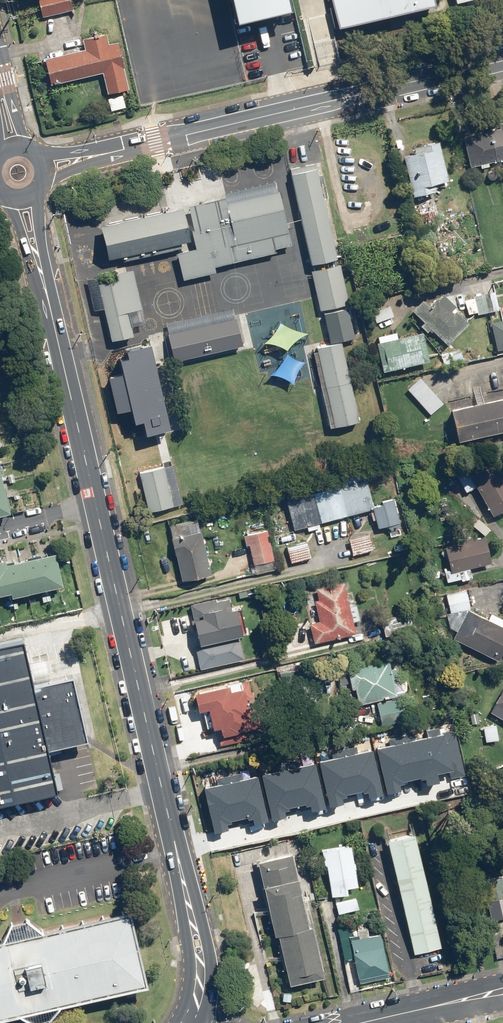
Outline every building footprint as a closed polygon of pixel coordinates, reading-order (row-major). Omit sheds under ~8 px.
[(40,17),(73,9),(71,0),(37,0),(40,17)] [(241,23),(292,11),(289,0),(236,0),(241,23)] [(436,6),(435,0),(333,0),(343,28),(436,6)] [(105,94),(128,89),(115,30),(81,37),(83,49),(43,58),(49,86),(100,75),(105,94)] [(462,128),(468,165),(502,159),(502,121),(462,128)] [(415,152),(403,155),(413,195),(437,189),(435,183),(449,179),(440,141),(414,147),(415,152)] [(316,164),(289,170),(310,265),(338,259),(316,164)] [(216,271),(215,266),(273,252),(292,247),(278,190),(225,202),(223,196),(188,205),(194,229),(190,229),(195,248),(176,252),(183,279),(216,271)] [(100,227),(108,259),(190,240),(182,208),(100,227)] [(339,263),(310,270),(319,309),(348,302),(339,263)] [(121,277),(97,282),(110,340),(134,334),(121,277)] [(474,297),(465,298),(468,314),(477,312),(478,315),(499,311),(496,290),(473,295),(474,297)] [(425,297),(412,309),(424,322),(420,325),(428,333),(431,329),(446,345),(470,323),(455,307),(456,306),(443,292),(431,304),(425,297)] [(379,310),(373,311),(376,322),(394,316),(388,298),(376,301),(379,310)] [(345,311),(325,316),(331,343),(351,339),(345,311)] [(241,346),(234,317),(167,332),(174,361),(241,346)] [(491,321),(497,349),(502,347),(502,319),(491,321)] [(380,341),(376,341),(382,370),(429,360),(423,332),(398,337),(396,331),(378,334),(380,341)] [(108,374),(115,409),(132,406),(135,418),(143,416),(146,429),(168,425),(151,341),(125,346),(126,355),(118,357),(121,372),(108,374)] [(340,343),(315,348),(333,426),(358,421),(340,343)] [(459,347),(440,355),(445,366),(463,358),(459,347)] [(420,376),(408,387),(431,414),(444,403),(420,376)] [(451,406),(458,439),(502,430),(502,395),(451,406)] [(454,470),(466,491),(475,486),(493,516),(502,510),(502,471),(497,460),(472,474),(465,463),(454,470)] [(10,511),(0,466),(0,514),(10,511)] [(164,469),(140,474),(148,510),(172,505),(164,469)] [(294,529),(373,509),(372,505),(366,479),(286,499),(294,529)] [(383,503),(372,505),(373,509),(378,527),(400,522),(393,496),(382,499),(383,503)] [(197,519),(169,525),(181,580),(209,574),(197,519)] [(267,530),(244,535),(245,544),(250,543),(254,564),(274,560),(267,530)] [(369,533),(349,539),(353,554),(373,549),(369,533)] [(486,535),(445,545),(450,568),(440,570),(443,582),(472,575),(470,568),(493,562),(486,535)] [(287,547),(291,562),(312,556),(308,542),(287,547)] [(55,553),(7,564),(5,558),(0,559),(0,595),(10,593),(11,596),(62,585),(55,553)] [(315,600),(319,620),(310,622),(314,642),(354,634),(352,621),(360,619),(357,603),(350,604),(345,581),(316,587),(318,599),(315,600)] [(195,623),(199,643),(195,644),(200,669),(245,660),(240,635),(242,634),(237,608),(231,609),(228,598),(217,600),(217,598),(191,603),(194,618),(192,619),(193,623),(195,623)] [(469,608),(467,612),(458,607),(448,627),(457,631),(453,639),(497,661),(502,649),(502,619),(491,612),(488,618),(469,608)] [(401,613),(380,619),(386,641),(426,629),(421,611),(402,616),(401,613)] [(0,636),(0,803),(57,790),(47,749),(85,740),(69,675),(32,684),(19,631),(0,636)] [(388,660),(348,668),(352,688),(355,687),(358,704),(377,700),(382,725),(406,720),(402,696),(398,697),(395,682),(401,681),(398,667),(390,668),(388,660)] [(238,681),(194,690),(197,709),(207,707),(211,727),(220,725),(222,734),(245,729),(246,732),(263,728),(259,710),(248,712),(246,700),(254,698),(251,683),(239,685),(238,681)] [(452,781),(467,777),(456,731),(442,734),(441,728),(428,731),(430,737),(440,775),(445,774),(445,777),(451,776),(452,781)] [(428,787),(442,784),(440,775),(430,737),(419,739),(418,733),(402,737),(413,782),(421,780),(421,783),(427,782),(428,787)] [(377,750),(388,796),(403,793),(402,788),(407,787),(406,784),(413,782),(402,737),(389,741),(391,747),(377,750)] [(371,800),(386,797),(376,750),(363,753),(361,747),(347,750),(357,795),(365,793),(365,796),(370,795),(371,800)] [(321,762),(332,809),(347,805),(346,800),(351,799),(350,796),(357,795),(347,750),(333,753),(335,759),(321,762)] [(312,814),(327,810),(316,764),(303,767),(302,761),(287,764),(297,809),(305,807),(305,810),(310,809),(312,814)] [(261,776),(272,823),(287,819),(286,814),(291,813),(290,810),(297,809),(287,764),(273,767),(275,773),(261,776)] [(254,826),(269,822),(258,776),(245,779),(244,773),(229,776),(239,821),(247,819),(247,822),(253,821),(254,826)] [(203,788),(214,835),(229,831),(228,826),(233,825),(232,822),(239,821),(229,776),(216,779),(217,785),(203,788)] [(415,832),(387,838),(414,954),(442,947),(415,832)] [(352,844),(322,848),(324,866),(327,866),(331,896),(348,894),(347,886),(357,885),(352,844)] [(292,853),(258,861),(275,934),(278,933),(289,984),(324,976),(313,925),(308,926),(292,853)] [(482,878),(487,900),(502,897),(502,873),(482,878)] [(357,899),(336,903),(337,913),(358,909),(357,899)] [(0,940),(0,1018),(145,985),(128,911),(0,940)] [(348,921),(336,923),(344,959),(355,957),(360,981),(389,975),(380,933),(352,939),(348,921)]
